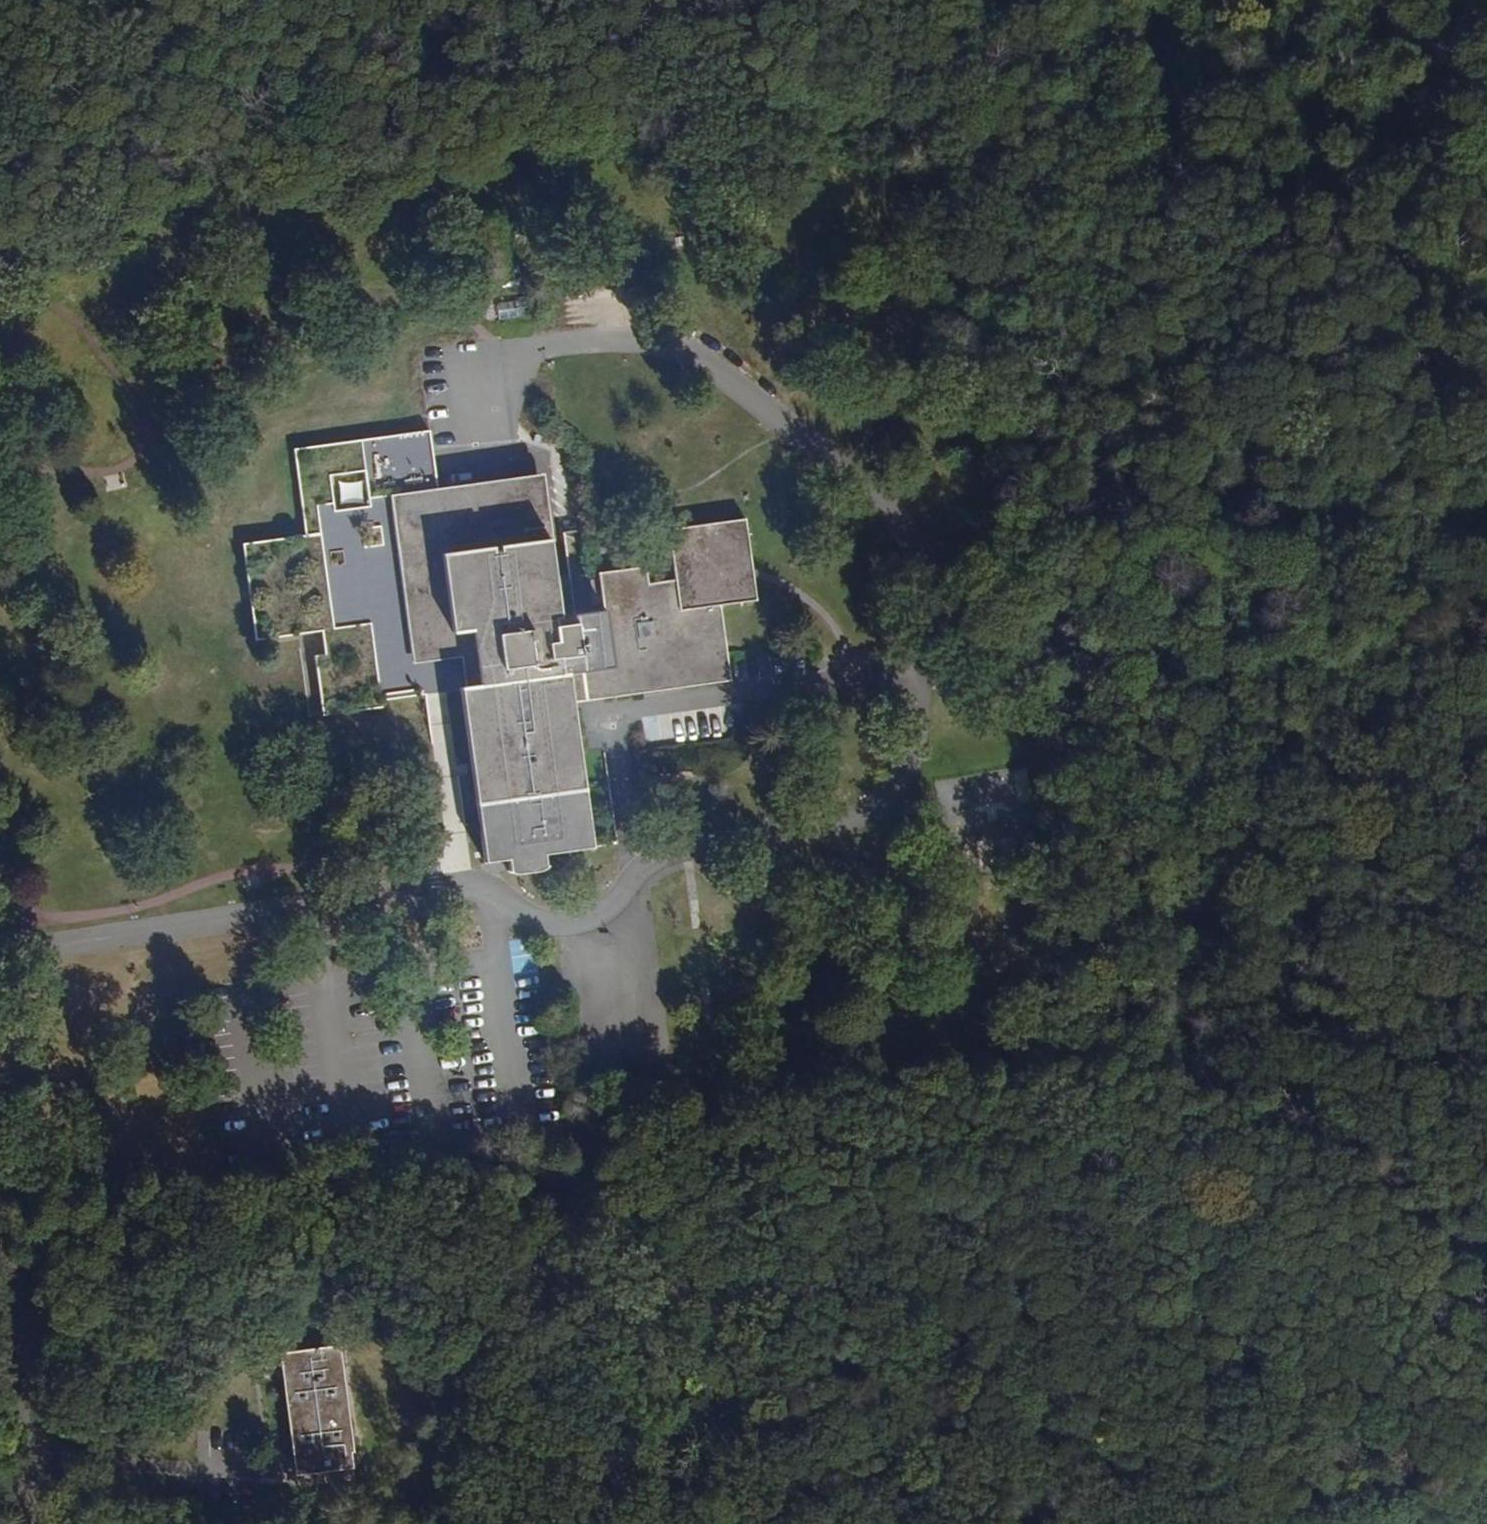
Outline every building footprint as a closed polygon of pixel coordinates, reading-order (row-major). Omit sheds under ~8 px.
[(433,431),(299,448),(311,536),(250,546),(262,643),(317,634),(330,718),(440,697),(462,853),(487,860),(512,857),(515,867),(551,865),(547,851),(599,845),(579,702),(735,682),(724,607),(762,603),(748,519),(669,530),(678,582),(651,585),(649,568),(602,574),(607,606),(567,612),(549,471),(441,487),(433,431)] [(340,1337),(278,1345),(293,1473),(356,1465),(340,1337)]
